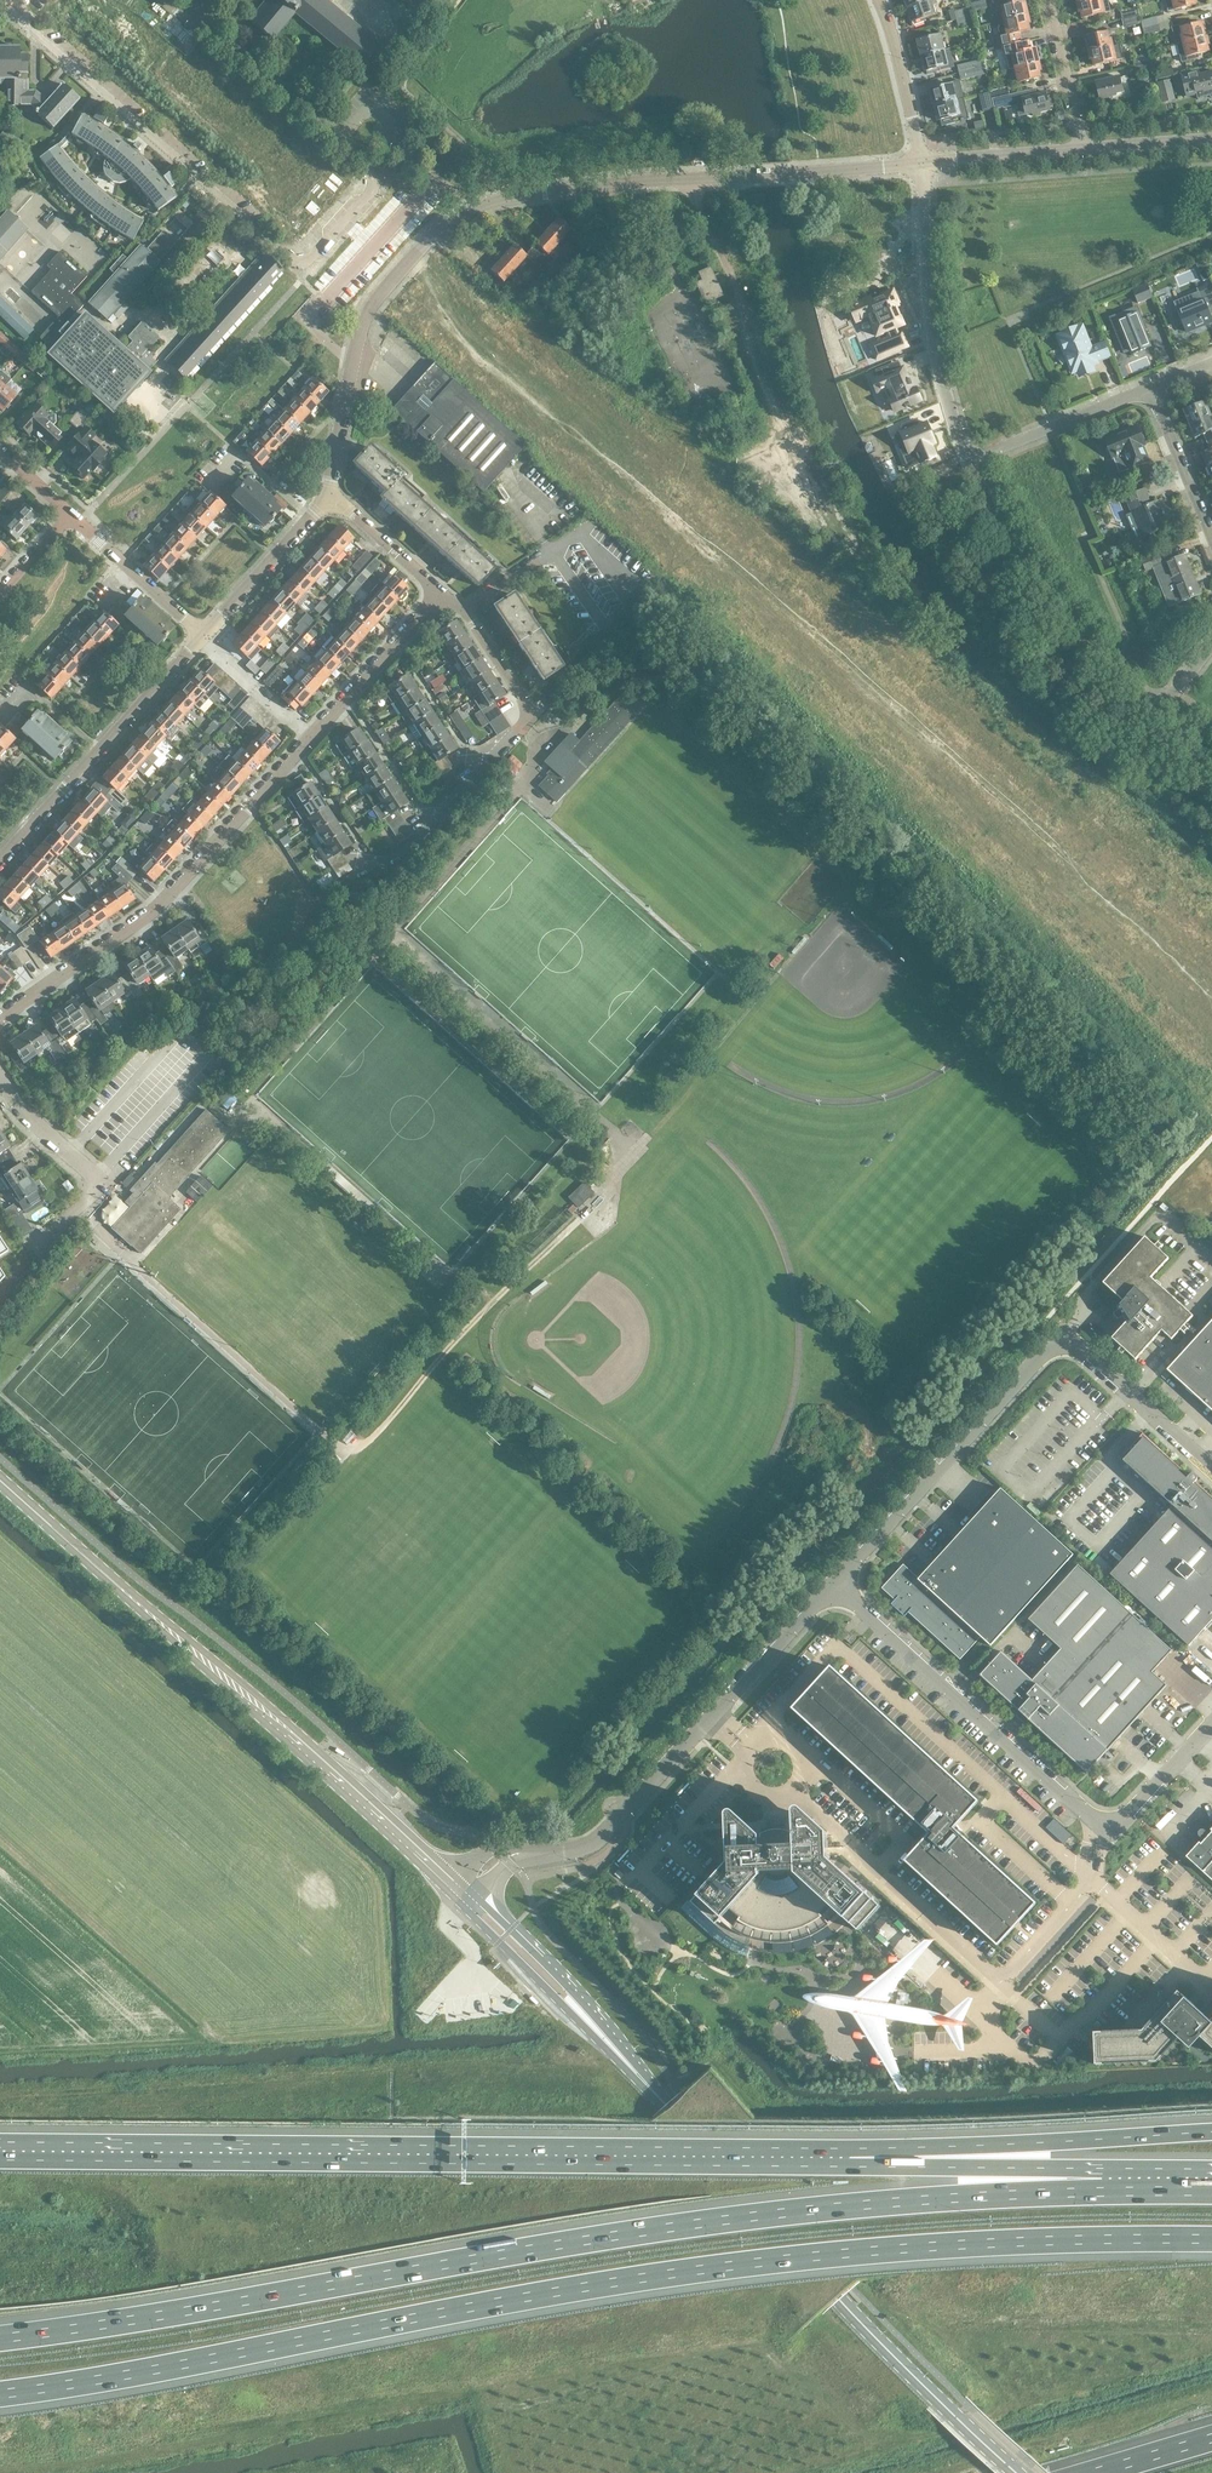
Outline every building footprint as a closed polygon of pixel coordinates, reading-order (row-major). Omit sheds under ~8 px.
[(250,21),(273,40),(295,13),(361,68),(380,45),(327,0),(326,0),(268,0),(250,21)] [(908,9),(932,0),(931,0),(930,0),(929,0),(905,0),(908,9)] [(908,9),(914,23),(915,26),(927,21),(926,19),(935,16),(932,7),(938,5),(936,0),(932,0),(908,9)] [(1080,5),(1083,19),(1111,13),(1108,0),(1102,0),(1080,5)] [(1168,12),(1175,10),(1176,11),(1197,6),(1196,0),(1165,0),(1168,12)] [(972,13),(988,9),(986,2),(970,6),(972,13)] [(1004,7),(1007,22),(1027,17),(1029,17),(1025,3),(1004,7)] [(954,13),(956,21),(972,17),(969,8),(954,13)] [(1122,21),(1138,17),(1137,9),(1120,12),(1122,21)] [(972,17),(956,21),(958,28),(974,23),(972,17)] [(1027,17),(1007,22),(1006,23),(1009,37),(1030,32),(1027,17)] [(1124,28),(1140,24),(1138,17),(1122,21),(1124,28)] [(999,22),(1003,35),(1008,33),(1004,20),(999,22)] [(1203,23),(1182,29),(1181,26),(1172,28),(1176,45),(1177,45),(1206,38),(1207,38),(1203,23)] [(1086,39),(1089,53),(1091,52),(1111,48),(1108,36),(1112,35),(1111,31),(1107,32),(1108,34),(1086,39)] [(919,41),(923,57),(945,51),(941,36),(919,41)] [(1206,38),(1177,45),(1182,63),(1195,60),(1194,56),(1209,52),(1206,38)] [(984,52),(998,49),(996,41),(982,44),(984,52)] [(5,84),(5,102),(8,102),(8,107),(20,107),(20,105),(30,105),(36,111),(34,112),(52,129),(80,100),(64,85),(47,102),(36,92),(28,92),(28,81),(26,81),(26,73),(28,73),(28,56),(20,56),(20,49),(11,49),(11,45),(0,45),(0,84),(5,84)] [(1111,48),(1091,52),(1095,67),(1123,60),(1120,46),(1111,48)] [(985,59),(999,56),(998,49),(984,52),(985,59)] [(1014,55),(1018,69),(1038,65),(1039,64),(1036,50),(1014,55)] [(945,51),(923,57),(926,72),(927,72),(928,75),(940,72),(939,69),(948,67),(945,51)] [(1134,67),(1150,64),(1148,55),(1132,59),(1134,67)] [(959,74),(984,68),(982,60),(957,66),(959,74)] [(1136,74),(1152,70),(1150,64),(1134,67),(1136,74)] [(1038,65),(1018,69),(1018,70),(1016,70),(1019,84),(1041,79),(1038,65)] [(961,81),(986,75),(984,68),(959,74),(961,81)] [(1156,80),(1174,75),(1172,68),(1154,73),(1156,80)] [(1181,74),(1183,81),(1187,95),(1196,93),(1198,100),(1210,97),(1211,99),(1211,98),(1211,71),(1200,74),(1199,69),(1181,74)] [(1158,87),(1176,83),(1174,75),(1156,80),(1158,87)] [(1111,96),(1124,93),(1120,78),(1097,84),(1101,100),(1112,98),(1111,96)] [(931,91),(935,106),(965,99),(964,98),(963,99),(959,84),(931,91)] [(1008,88),(990,92),(993,100),(1010,96),(1008,88)] [(995,108),(990,92),(982,95),(986,110),(995,108)] [(993,101),(995,108),(995,109),(1004,107),(1004,109),(1012,107),(1011,105),(1018,104),(1021,117),(1034,114),(1035,118),(1041,117),(1040,114),(1051,112),(1050,109),(1054,108),(1051,98),(1048,99),(1047,95),(1017,102),(1016,95),(993,101)] [(965,99),(935,106),(939,122),(959,117),(961,120),(969,117),(965,99)] [(97,114),(93,120),(103,126),(107,120),(97,114)] [(130,150),(120,142),(101,128),(82,117),(82,116),(71,136),(72,136),(90,146),(106,158),(104,164),(103,171),(106,176),(113,183),(119,184),(125,183),(131,180),(145,195),(157,211),(158,212),(175,199),(175,198),(168,190),(153,172),(137,156),(137,152),(141,148),(137,144),(133,149),(130,150)] [(15,149),(20,141),(4,130),(0,136),(0,139),(15,149)] [(100,192),(92,186),(77,171),(63,155),(57,147),(58,147),(57,146),(39,159),(40,160),(54,177),(69,194),(78,202),(86,209),(95,216),(104,223),(123,235),(133,240),(132,240),(133,241),(144,222),(143,222),(125,211),(108,199),(100,192)] [(169,174),(163,179),(171,188),(176,184),(169,174)] [(175,242),(195,222),(179,207),(166,221),(169,224),(163,230),(175,242)] [(6,212),(0,219),(0,261),(6,254),(27,230),(6,212)] [(548,256),(571,230),(559,219),(525,256),(515,246),(491,272),(503,283),(527,257),(543,273),(554,261),(548,256)] [(140,245),(127,260),(121,255),(108,270),(113,275),(87,304),(106,320),(139,283),(148,291),(155,283),(153,282),(150,276),(147,277),(146,276),(174,245),(161,234),(146,251),(140,245)] [(78,312),(77,311),(82,306),(70,295),(86,277),(46,240),(33,254),(38,258),(17,281),(59,318),(53,324),(40,338),(41,338),(40,339),(54,352),(52,355),(113,411),(126,397),(121,393),(134,378),(139,383),(160,359),(153,353),(163,341),(143,323),(142,323),(141,322),(128,337),(129,338),(128,339),(132,342),(124,352),(79,311),(78,312)] [(263,253),(249,268),(165,361),(185,379),(283,271),(263,253)] [(572,269),(580,264),(575,256),(570,259),(574,264),(570,267),(572,269)] [(712,269),(705,272),(701,274),(705,282),(699,285),(706,302),(716,298),(717,300),(724,297),(720,289),(725,286),(726,283),(723,276),(720,275),(715,277),(712,269)] [(1148,284),(1133,290),(1138,304),(1153,299),(1148,284)] [(1211,308),(1211,291),(1209,285),(1197,290),(1202,303),(1178,313),(1186,333),(1211,322),(1211,319),(1208,309),(1211,308)] [(154,293),(158,296),(163,291),(159,287),(154,293)] [(872,346),(877,359),(895,352),(890,340),(899,336),(898,335),(896,329),(904,326),(896,307),(898,306),(897,303),(899,303),(893,290),(881,295),(882,298),(872,302),(871,299),(858,304),(855,305),(856,305),(850,307),(857,322),(869,317),(878,337),(888,333),(890,339),(872,346)] [(25,340),(34,331),(0,298),(0,316),(25,340)] [(1131,355),(1151,346),(1138,313),(1118,321),(1131,355)] [(1082,327),(1059,336),(1073,372),(1078,370),(1080,375),(1093,370),(1091,365),(1096,363),(1111,356),(1105,342),(1090,348),(1082,327)] [(38,367),(0,333),(0,343),(33,373),(38,367)] [(429,369),(413,387),(422,396),(401,419),(483,493),(518,454),(526,446),(434,363),(429,369)] [(904,368),(902,369),(892,373),(889,366),(892,364),(875,371),(876,371),(879,377),(873,380),(873,381),(873,382),(874,382),(878,391),(877,391),(878,392),(886,389),(890,400),(891,401),(895,410),(894,410),(895,411),(905,407),(906,409),(907,409),(906,407),(909,405),(910,407),(911,407),(910,405),(921,400),(917,389),(913,390),(911,385),(913,385),(912,384),(910,385),(909,381),(911,380),(910,379),(909,380),(904,368)] [(290,378),(286,382),(294,389),(298,385),(290,378)] [(313,379),(303,390),(318,403),(327,392),(313,379)] [(0,392),(0,410),(2,411),(17,395),(13,391),(11,393),(4,387),(0,392)] [(281,389),(277,393),(285,400),(288,396),(281,389)] [(318,403),(303,390),(294,401),(308,413),(318,403)] [(1192,425),(1211,417),(1211,413),(1207,402),(1204,404),(1201,396),(1191,399),(1194,407),(1186,411),(1192,425)] [(271,399),(268,403),(275,410),(279,406),(271,399)] [(308,413),(294,401),(285,411),(299,424),(308,413)] [(51,450),(64,435),(63,434),(64,433),(60,429),(59,431),(46,419),(49,416),(35,403),(16,424),(29,436),(33,433),(37,437),(39,439),(51,450)] [(78,431),(91,416),(98,409),(91,403),(84,411),(80,408),(68,421),(78,431)] [(262,409),(258,414),(266,421),(270,416),(262,409)] [(299,424),(285,411),(275,421),(290,434),(299,424)] [(1192,425),(1197,438),(1206,434),(1209,443),(1211,442),(1211,417),(1192,425)] [(253,420),(249,424),(257,431),(260,427),(253,420)] [(275,421),(266,432),(280,444),(290,434),(275,421)] [(919,424),(893,435),(902,457),(928,446),(919,424)] [(1139,427),(1107,441),(1109,446),(1108,450),(1120,456),(1122,460),(1119,468),(1121,474),(1150,462),(1144,446),(1146,445),(1145,443),(1146,440),(1145,436),(1141,434),(1139,427)] [(85,428),(67,448),(78,458),(71,466),(76,471),(75,472),(83,479),(91,470),(92,472),(104,459),(102,458),(105,455),(90,441),(94,436),(85,428)] [(257,442),(243,430),(233,442),(239,448),(246,440),(253,446),(257,442)] [(266,432),(257,442),(271,455),(280,444),(266,432)] [(253,446),(247,453),(261,466),(271,455),(257,442),(253,446)] [(401,477),(369,448),(369,447),(368,448),(353,464),(385,493),(380,499),(477,587),(492,570),(396,482),(401,477)] [(1203,454),(1209,468),(1211,467),(1211,450),(1203,454)] [(1131,474),(1124,477),(1127,484),(1134,481),(1131,474)] [(239,489),(233,484),(228,480),(224,485),(235,495),(239,489)] [(247,480),(239,489),(235,495),(232,498),(240,505),(242,503),(258,517),(256,519),(264,527),(271,519),(272,519),(280,511),(266,498),(268,496),(262,490),(260,492),(247,480)] [(235,495),(224,485),(219,490),(230,500),(232,498),(235,495)] [(0,490),(0,502),(10,491),(4,486),(0,490)] [(1143,538),(1173,526),(1162,499),(1152,503),(1146,489),(1126,497),(1143,538)] [(230,500),(219,490),(213,496),(224,506),(230,500)] [(210,493),(200,504),(215,517),(224,506),(213,496),(210,493)] [(947,500),(934,506),(937,515),(951,509),(947,500)] [(200,504),(194,511),(191,508),(188,511),(205,527),(215,517),(200,504)] [(24,505),(13,517),(26,528),(37,516),(24,505)] [(205,527),(188,511),(187,513),(190,516),(182,525),(196,537),(205,527)] [(173,518),(168,514),(162,521),(167,525),(173,518)] [(16,540),(26,528),(13,517),(3,528),(16,540)] [(182,525),(172,535),(186,548),(196,537),(182,525)] [(340,526),(330,537),(344,550),(353,539),(340,526)] [(153,537),(150,534),(145,540),(148,543),(153,537)] [(172,535),(163,545),(177,558),(186,548),(172,535)] [(344,550),(330,537),(320,548),(334,560),(344,550)] [(163,545),(154,556),(168,569),(177,558),(163,545)] [(334,560),(320,548),(310,559),(324,571),(334,560)] [(363,567),(373,557),(366,551),(356,562),(363,567)] [(1147,570),(1163,564),(1158,553),(1143,560),(1147,570)] [(1182,602),(1201,594),(1185,555),(1166,563),(1182,602)] [(154,556),(147,563),(141,557),(138,562),(136,564),(142,569),(144,567),(158,579),(168,569),(154,556)] [(381,564),(375,558),(365,569),(371,575),(381,564)] [(324,571),(310,559),(301,569),(315,582),(324,571)] [(363,567),(356,562),(352,567),(358,572),(363,567)] [(315,582),(301,569),(291,580),(305,592),(315,582)] [(371,575),(365,569),(360,574),(366,580),(371,575)] [(399,571),(384,587),(398,600),(399,599),(401,601),(402,601),(403,600),(404,600),(405,599),(406,598),(407,597),(407,596),(407,595),(407,593),(405,592),(408,589),(402,583),(406,578),(399,571)] [(343,589),(347,584),(341,579),(337,583),(343,589)] [(305,592),(291,580),(282,590),(295,603),(305,592)] [(343,589),(337,583),(332,588),(339,594),(343,589)] [(398,600),(384,587),(380,583),(370,594),(375,598),(389,610),(398,600)] [(346,591),(352,596),(356,592),(349,586),(346,591)] [(295,603),(282,590),(272,601),(286,614),(295,603)] [(346,591),(341,595),(347,601),(352,596),(346,591)] [(542,680),(561,668),(513,595),(494,607),(542,680)] [(389,610),(375,598),(365,609),(379,621),(389,610)] [(133,608),(132,608),(126,602),(122,599),(116,605),(127,614),(133,608)] [(139,600),(132,608),(133,608),(127,614),(125,617),(132,624),(134,623),(151,637),(149,639),(157,646),(164,638),(165,638),(173,630),(159,617),(161,615),(154,610),(153,612),(139,600)] [(324,610),(328,606),(322,600),(318,604),(324,610)] [(286,614),(272,601),(262,612),(276,624),(286,614)] [(324,610),(318,604),(314,609),(320,615),(324,610)] [(127,614),(116,605),(111,610),(122,620),(125,617),(127,614)] [(332,618),(336,613),(330,608),(326,612),(332,618)] [(379,621),(365,609),(355,619),(369,632),(379,621)] [(122,620),(111,610),(106,616),(117,625),(117,626),(122,620)] [(103,612),(93,623),(107,636),(117,625),(106,616),(103,612)] [(276,624),(262,612),(253,622),(267,635),(276,624)] [(332,618),(326,612),(322,617),(328,622),(332,618)] [(369,632),(355,619),(346,630),(360,642),(369,632)] [(267,635),(253,622),(243,633),(257,645),(267,635)] [(299,626),(305,631),(308,627),(302,622),(299,626)] [(438,633),(446,646),(463,634),(455,622),(438,633)] [(93,623),(87,629),(82,625),(78,629),(84,633),(98,646),(107,636),(93,623)] [(294,631),(300,636),(305,631),(299,626),(294,631)] [(317,634),(311,629),(307,634),(313,639),(317,634)] [(346,630),(336,641),(350,653),(360,642),(346,630)] [(84,633),(74,644),(89,657),(98,646),(84,633)] [(257,645),(243,633),(233,644),(247,656),(257,645)] [(313,639),(307,634),(303,638),(309,644),(313,639)] [(463,634),(446,646),(454,658),(471,647),(463,634)] [(350,653),(336,641),(331,636),(322,647),(326,651),(340,664),(350,653)] [(280,647),(286,652),(289,648),(283,643),(280,647)] [(59,649),(65,654),(79,667),(89,657),(74,644),(68,650),(63,645),(59,649)] [(275,652),(281,657),(286,652),(280,647),(275,652)] [(471,647),(454,658),(462,670),(480,659),(471,647)] [(298,656),(292,650),(288,655),(294,660),(298,656)] [(326,651),(317,662),(331,674),(340,664),(326,651)] [(65,654),(55,665),(70,678),(79,667),(65,654)] [(294,660),(288,655),(284,660),(290,665),(294,660)] [(259,669),(265,675),(276,663),(270,658),(259,669)] [(480,659),(462,670),(470,682),(488,671),(480,659)] [(317,662),(307,673),(321,685),(331,674),(317,662)] [(214,664),(204,675),(210,680),(220,669),(214,664)] [(55,665),(47,674),(45,672),(44,673),(60,688),(70,678),(55,665)] [(284,671),(278,665),(268,677),(274,682),(284,671)] [(220,669),(210,680),(214,684),(216,685),(226,674),(220,669)] [(200,671),(190,682),(204,695),(214,684),(210,680),(204,675),(200,671)] [(488,671),(470,682),(478,694),(496,683),(488,671)] [(60,688),(44,673),(43,675),(45,676),(36,686),(51,699),(60,688)] [(307,673),(298,683),(311,696),(321,685),(307,673)] [(445,673),(431,681),(437,691),(450,683),(445,673)] [(226,674),(216,685),(221,690),(231,679),(226,674)] [(407,675),(390,686),(384,691),(392,703),(415,688),(407,675)] [(231,679),(221,690),(227,695),(237,684),(231,679)] [(311,696),(298,683),(296,681),(281,698),(295,711),(300,705),(302,707),(302,706),(304,707),(309,702),(307,700),(311,696)] [(208,699),(204,695),(190,682),(180,693),(194,705),(199,710),(208,699)] [(496,683),(478,694),(487,707),(481,711),(485,717),(498,708),(494,702),(504,696),(496,683)] [(237,684),(227,695),(232,700),(242,689),(237,684)] [(392,703),(400,716),(407,711),(423,700),(415,688),(392,703)] [(242,689),(232,700),(228,705),(234,710),(248,694),(242,689)] [(194,705),(180,693),(171,704),(185,716),(194,705)] [(265,730),(256,741),(269,753),(279,742),(277,740),(287,729),(251,696),(236,713),(242,718),(247,713),(265,730)] [(620,696),(579,741),(570,733),(544,762),(551,769),(546,774),(548,776),(539,786),(557,802),(638,712),(620,696)] [(408,728),(415,724),(424,717),(431,712),(423,700),(407,711),(400,716),(408,728)] [(185,716),(171,704),(161,714),(164,717),(175,727),(185,716)] [(498,708),(485,717),(489,723),(502,714),(498,708)] [(459,730),(467,725),(457,710),(449,715),(459,730)] [(65,736),(45,717),(38,711),(33,717),(32,719),(33,719),(30,723),(18,712),(3,729),(15,740),(22,731),(54,760),(65,748),(65,749),(70,743),(64,738),(65,736)] [(431,712),(424,717),(415,724),(423,736),(439,725),(431,712)] [(175,727),(164,717),(161,714),(151,725),(165,738),(171,742),(180,731),(175,727)] [(502,714),(489,723),(493,729),(506,720),(502,714)] [(213,722),(218,727),(222,723),(216,717),(213,722)] [(236,724),(230,719),(221,729),(227,734),(236,724)] [(506,720),(493,729),(497,735),(510,727),(506,720)] [(208,726),(214,732),(218,727),(213,722),(208,726)] [(165,738),(151,725),(142,736),(156,748),(165,738)] [(439,725),(423,736),(416,740),(425,752),(427,750),(431,748),(448,737),(439,725)] [(3,729),(0,727),(0,746),(5,750),(15,740),(3,729)] [(384,727),(379,731),(386,741),(391,738),(384,727)] [(227,734),(221,729),(217,734),(223,739),(227,734)] [(344,758),(367,743),(359,730),(335,745),(344,758)] [(156,748),(142,736),(132,746),(146,759),(153,765),(158,759),(152,753),(156,748)] [(427,750),(435,762),(439,760),(456,749),(448,737),(431,748),(427,750)] [(199,749),(203,744),(197,739),(193,743),(199,749)] [(256,741),(246,752),(260,764),(269,753),(256,741)] [(199,749),(193,743),(189,748),(195,753),(199,749)] [(358,766),(375,755),(367,743),(344,758),(352,770),(358,766)] [(146,759),(132,746),(123,757),(137,770),(146,759)] [(212,751),(206,746),(201,751),(207,756),(212,751)] [(207,756),(201,751),(197,755),(203,760),(207,756)] [(246,752),(236,762),(250,775),(260,764),(246,752)] [(375,755),(358,766),(366,778),(383,767),(375,755)] [(435,762),(432,765),(437,771),(450,762),(446,756),(439,761),(439,760),(435,762)] [(137,770),(123,757),(113,768),(127,780),(137,770)] [(184,766),(184,765),(178,760),(174,765),(180,770),(184,766)] [(236,762),(227,773),(240,785),(250,775),(236,762)] [(450,762),(437,771),(441,777),(454,769),(450,762)] [(180,770),(174,765),(170,769),(176,775),(180,770)] [(383,767),(366,778),(374,791),(391,779),(383,767)] [(127,780),(113,768),(103,779),(113,788),(108,793),(123,807),(129,801),(118,791),(127,780)] [(192,773),(186,768),(182,772),(188,778),(192,773)] [(441,777),(445,783),(458,774),(454,769),(441,777)] [(188,778),(182,772),(178,777),(184,782),(188,778)] [(227,773),(217,784),(231,796),(240,785),(227,773)] [(445,783),(449,790),(462,781),(458,774),(445,783)] [(391,779),(374,791),(382,803),(399,792),(391,779)] [(310,784),(301,790),(294,780),(290,782),(297,792),(288,798),(296,810),(301,807),(301,808),(318,796),(310,784)] [(165,787),(164,786),(159,781),(155,786),(161,791),(165,787)] [(217,784),(207,794),(221,807),(231,796),(217,784)] [(161,791),(155,786),(145,796),(151,802),(161,791)] [(173,794),(167,789),(163,793),(169,799),(173,794)] [(93,790),(83,801),(97,814),(102,818),(112,807),(118,813),(123,807),(108,793),(103,799),(93,790)] [(408,804),(407,803),(399,792),(382,803),(373,809),(385,828),(389,825),(401,817),(397,811),(408,804)] [(169,799),(163,793),(159,798),(165,803),(169,799)] [(207,794),(198,805),(211,817),(221,807),(207,794)] [(318,796),(301,808),(309,820),(326,808),(318,796)] [(97,814),(83,801),(74,812),(88,824),(97,814)] [(198,805),(188,816),(202,828),(211,817),(198,805)] [(326,808),(309,820),(317,832),(334,821),(326,808)] [(154,816),(148,810),(144,815),(150,820),(154,816)] [(88,824),(74,812),(64,823),(78,835),(88,824)] [(131,823),(135,819),(130,814),(126,819),(131,823)] [(150,820),(144,815),(140,819),(146,825),(150,820)] [(188,816),(179,826),(192,839),(202,828),(188,816)] [(401,817),(389,825),(393,832),(405,823),(401,817)] [(334,821),(317,832),(325,844),(322,846),(342,833),(334,821)] [(78,835),(64,823),(54,833),(68,846),(78,835)] [(405,823),(393,832),(397,838),(409,829),(405,823)] [(179,826),(169,837),(183,849),(192,839),(179,826)] [(409,829),(397,838),(401,843),(413,835),(409,829)] [(132,843),(136,838),(129,831),(128,832),(128,831),(124,835),(125,837),(132,843)] [(68,846),(54,833),(45,844),(59,857),(68,846)] [(342,833),(322,846),(326,851),(328,849),(333,857),(327,861),(331,867),(344,858),(340,852),(351,846),(342,833)] [(102,837),(106,840),(106,841),(111,846),(116,841),(109,836),(109,837),(107,835),(105,837),(104,836),(102,837)] [(169,837),(159,848),(173,860),(183,849),(169,837)] [(111,846),(106,841),(102,845),(108,850),(111,846)] [(59,857),(45,844),(35,855),(49,867),(59,857)] [(159,848),(150,859),(163,871),(173,860),(159,848)] [(122,859),(121,859),(115,853),(111,857),(118,863),(117,864),(133,878),(138,872),(122,859)] [(49,867),(35,855),(26,865),(40,878),(49,867)] [(85,861),(90,867),(95,863),(90,857),(85,861)] [(344,858),(331,867),(335,873),(349,865),(344,858)] [(153,882),(163,871),(150,859),(140,870),(153,882)] [(81,865),(86,871),(90,867),(85,861),(81,865)] [(114,885),(117,890),(111,894),(122,909),(134,900),(125,887),(127,884),(128,884),(133,878),(117,864),(112,870),(120,877),(114,885)] [(40,878),(26,865),(16,876),(30,889),(35,883),(39,887),(44,882),(40,878)] [(349,865),(335,873),(340,879),(353,871),(349,865)] [(93,869),(89,873),(94,879),(99,875),(93,869)] [(30,889),(16,876),(6,887),(21,900),(30,889)] [(69,887),(74,882),(68,876),(63,881),(69,887)] [(69,887),(63,881),(59,884),(65,890),(69,887)] [(82,890),(76,884),(71,888),(77,894),(82,890)] [(6,887),(0,894),(0,901),(11,911),(11,910),(15,914),(21,907),(17,904),(21,900),(6,887)] [(77,894),(71,888),(67,892),(73,898),(77,894)] [(122,909),(111,894),(108,888),(96,897),(100,902),(110,917),(122,909)] [(47,905),(52,901),(46,895),(42,899),(47,905)] [(47,905),(42,899),(37,903),(43,909),(47,905)] [(100,902),(88,910),(99,925),(110,917),(100,902)] [(55,914),(60,910),(54,904),(50,908),(55,914)] [(55,914),(50,908),(45,912),(51,918),(55,914)] [(88,910),(76,918),(87,934),(99,925),(88,910)] [(0,915),(0,921),(15,934),(20,927),(3,912),(0,915)] [(87,934),(76,918),(73,913),(61,922),(64,927),(75,942),(87,934)] [(188,922),(175,931),(188,950),(191,954),(210,940),(199,924),(192,928),(188,922)] [(17,936),(26,949),(39,940),(30,927),(17,936)] [(64,927),(53,935),(63,950),(75,942),(64,927)] [(188,950),(175,931),(162,939),(167,946),(161,950),(176,971),(183,966),(177,958),(188,950)] [(51,959),(63,950),(53,935),(41,943),(51,959)] [(24,965),(30,961),(21,948),(15,952),(24,965)] [(150,948),(138,957),(151,976),(162,968),(168,977),(176,971),(161,950),(155,954),(150,948)] [(24,965),(15,952),(9,957),(17,969),(24,965)] [(151,976),(138,957),(125,966),(129,972),(123,976),(138,998),(143,994),(139,990),(142,988),(139,984),(151,976)] [(13,980),(16,976),(10,970),(6,974),(0,968),(0,994),(13,980)] [(113,974),(100,983),(113,1002),(124,994),(127,998),(132,995),(134,998),(137,997),(138,998),(123,976),(117,980),(113,974)] [(113,1002),(100,983),(87,992),(91,998),(85,1002),(101,1025),(108,1020),(106,1017),(101,1010),(113,1002)] [(75,1000),(62,1009),(79,1033),(91,1025),(90,1024),(96,1020),(100,1025),(101,1025),(85,1002),(79,1007),(75,1000)] [(79,1033),(62,1009),(49,1018),(53,1025),(47,1029),(65,1055),(72,1050),(67,1042),(79,1033)] [(65,1055),(47,1029),(41,1033),(37,1027),(24,1035),(37,1054),(48,1047),(51,1051),(50,1052),(56,1061),(54,1062),(57,1067),(68,1059),(65,1055)] [(37,1054),(24,1035),(11,1044),(16,1051),(9,1056),(20,1072),(28,1066),(26,1062),(37,1054)] [(232,1094),(225,1102),(217,1110),(227,1119),(242,1102),(232,1094)] [(229,1132),(209,1113),(206,1110),(157,1164),(155,1163),(144,1175),(169,1198),(229,1132)] [(253,1145),(259,1138),(246,1127),(240,1134),(253,1145)] [(0,1135),(0,1165),(6,1161),(1,1153),(9,1148),(1,1134),(0,1135)] [(9,1171),(3,1163),(6,1161),(0,1165),(0,1175),(1,1176),(0,1177),(8,1190),(28,1177),(20,1164),(9,1171)] [(129,1174),(121,1183),(126,1188),(134,1179),(129,1174)] [(172,1201),(169,1198),(144,1175),(130,1191),(134,1194),(129,1200),(134,1204),(111,1229),(131,1247),(131,1246),(141,1255),(181,1210),(172,1201)] [(187,1189),(197,1200),(213,1185),(203,1175),(187,1189)] [(28,1177),(8,1190),(17,1203),(4,1211),(15,1228),(25,1221),(20,1213),(23,1211),(22,1211),(41,1199),(36,1191),(28,1177)] [(578,1208),(594,1192),(584,1181),(568,1197),(578,1208)] [(9,1252),(0,1238),(0,1257),(9,1252)] [(1127,1352),(1136,1360),(1137,1361),(1163,1331),(1172,1340),(1181,1330),(1186,1334),(1190,1330),(1185,1326),(1194,1316),(1152,1278),(1169,1259),(1160,1251),(1164,1246),(1160,1243),(1156,1247),(1145,1238),(1104,1284),(1124,1301),(1118,1307),(1126,1321),(1111,1338),(1122,1348),(1118,1353),(1122,1357),(1127,1352)] [(1168,1370),(1211,1410),(1211,1322),(1168,1370)] [(1143,1434),(1123,1456),(1127,1459),(1125,1461),(1173,1506),(1111,1575),(1189,1646),(1211,1620),(1211,1496),(1208,1492),(1205,1495),(1193,1483),(1196,1479),(1197,1477),(1197,1475),(1196,1474),(1195,1473),(1194,1473),(1192,1473),(1190,1473),(1188,1476),(1143,1434)] [(882,1587),(896,1600),(961,1660),(982,1638),(991,1646),(1074,1555),(1001,1490),(920,1579),(904,1564),(882,1587)] [(1154,1673),(1174,1651),(1080,1565),(1030,1621),(1063,1651),(1034,1682),(1002,1653),(980,1676),(1088,1775),(1169,1687),(1154,1673)] [(845,1638),(851,1645),(856,1639),(850,1633),(845,1638)] [(831,1667),(793,1709),(930,1834),(906,1861),(998,1945),(1036,1903),(954,1828),(979,1802),(831,1667)] [(688,1900),(681,1908),(712,1936),(720,1943),(730,1949),(740,1954),(747,1957),(750,1949),(763,1952),(772,1953),(782,1953),(790,1953),(798,1951),(805,1949),(814,1946),(822,1943),(830,1937),(834,1935),(840,1930),(844,1926),(848,1922),(858,1931),(881,1906),(829,1859),(827,1832),(806,1811),(805,1809),(802,1808),(800,1807),(797,1808),(795,1809),(794,1811),(793,1813),(794,1836),(792,1834),(790,1832),(786,1831),(784,1830),(781,1830),(779,1830),(776,1829),(773,1830),(771,1830),(768,1831),(763,1834),(762,1835),(762,1837),(738,1815),(736,1812),(734,1811),(731,1810),(729,1811),(728,1811),(727,1813),(726,1814),(728,1863),(692,1903),(688,1900)] [(1055,1817),(1048,1826),(1065,1842),(1073,1834),(1055,1817)] [(1208,1833),(1204,1830),(1201,1830),(1198,1832),(1199,1836),(1200,1837),(1197,1840),(1199,1843),(1186,1858),(1211,1882),(1211,1829),(1208,1833)] [(1095,2065),(1157,2062),(1181,2036),(1184,2038),(1187,2039),(1190,2040),(1193,2039),(1196,2038),(1199,2036),(1211,2048),(1211,1997),(1209,1994),(1205,1998),(1205,2000),(1202,2000),(1201,2001),(1202,2002),(1202,2005),(1198,2009),(1195,2006),(1188,2000),(1178,1991),(1142,2030),(1100,2032),(1094,2032),(1095,2065)] [(1017,2039),(1029,2050),(1043,2035),(1031,2024),(1017,2039)]
